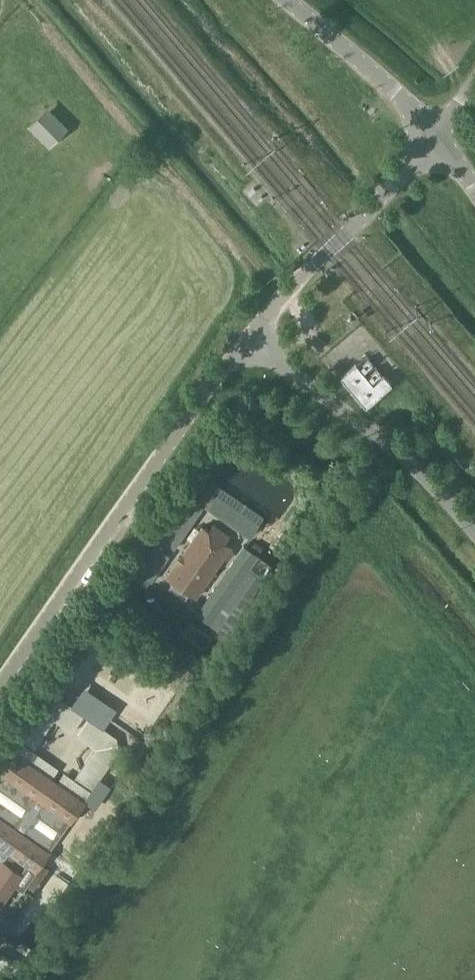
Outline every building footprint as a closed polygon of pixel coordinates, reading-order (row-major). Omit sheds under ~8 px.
[(366,405),(392,383),(384,374),(373,383),(356,363),(341,376),(366,405)] [(194,497),(164,541),(172,547),(202,503),(194,497)] [(196,596),(223,558),(224,559),(228,559),(231,553),(230,550),(229,549),(231,546),(225,541),(229,535),(213,524),(209,530),(202,525),(167,576),(173,581),(171,584),(187,596),(190,592),(196,596)] [(256,541),(251,548),(258,553),(263,546),(256,541)] [(244,545),(197,613),(211,622),(258,555),(244,545)] [(141,574),(149,579),(167,553),(159,548),(141,574)] [(132,588),(127,584),(121,585),(117,590),(117,597),(122,601),(129,600),(133,594),(132,588)] [(35,748),(55,720),(72,732),(85,715),(58,696),(43,698),(17,736),(35,748)] [(76,777),(93,789),(119,752),(116,737),(90,718),(77,736),(96,748),(76,777)] [(51,778),(59,767),(18,739),(11,749),(51,778)] [(0,758),(0,906),(16,883),(23,889),(27,883),(36,890),(51,868),(43,862),(51,851),(50,851),(71,821),(72,821),(85,801),(8,747),(0,758)] [(65,772),(58,782),(84,801),(91,790),(65,772)]
